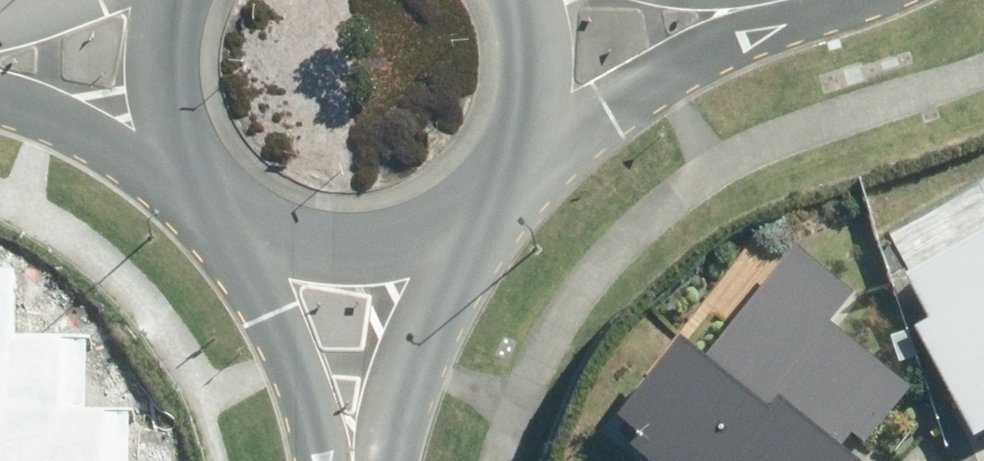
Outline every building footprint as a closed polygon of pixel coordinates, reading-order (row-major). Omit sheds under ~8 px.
[(973,434),(983,428),(983,229),(904,272),(930,319),(915,327),(973,434)] [(644,460),(864,460),(841,443),(851,431),(866,443),(913,384),(832,320),(855,291),(791,240),(702,352),(680,335),(618,413),(641,432),(628,448),(644,460)] [(0,274),(0,460),(129,460),(130,407),(83,406),(85,338),(8,337),(10,275),(0,274)]
